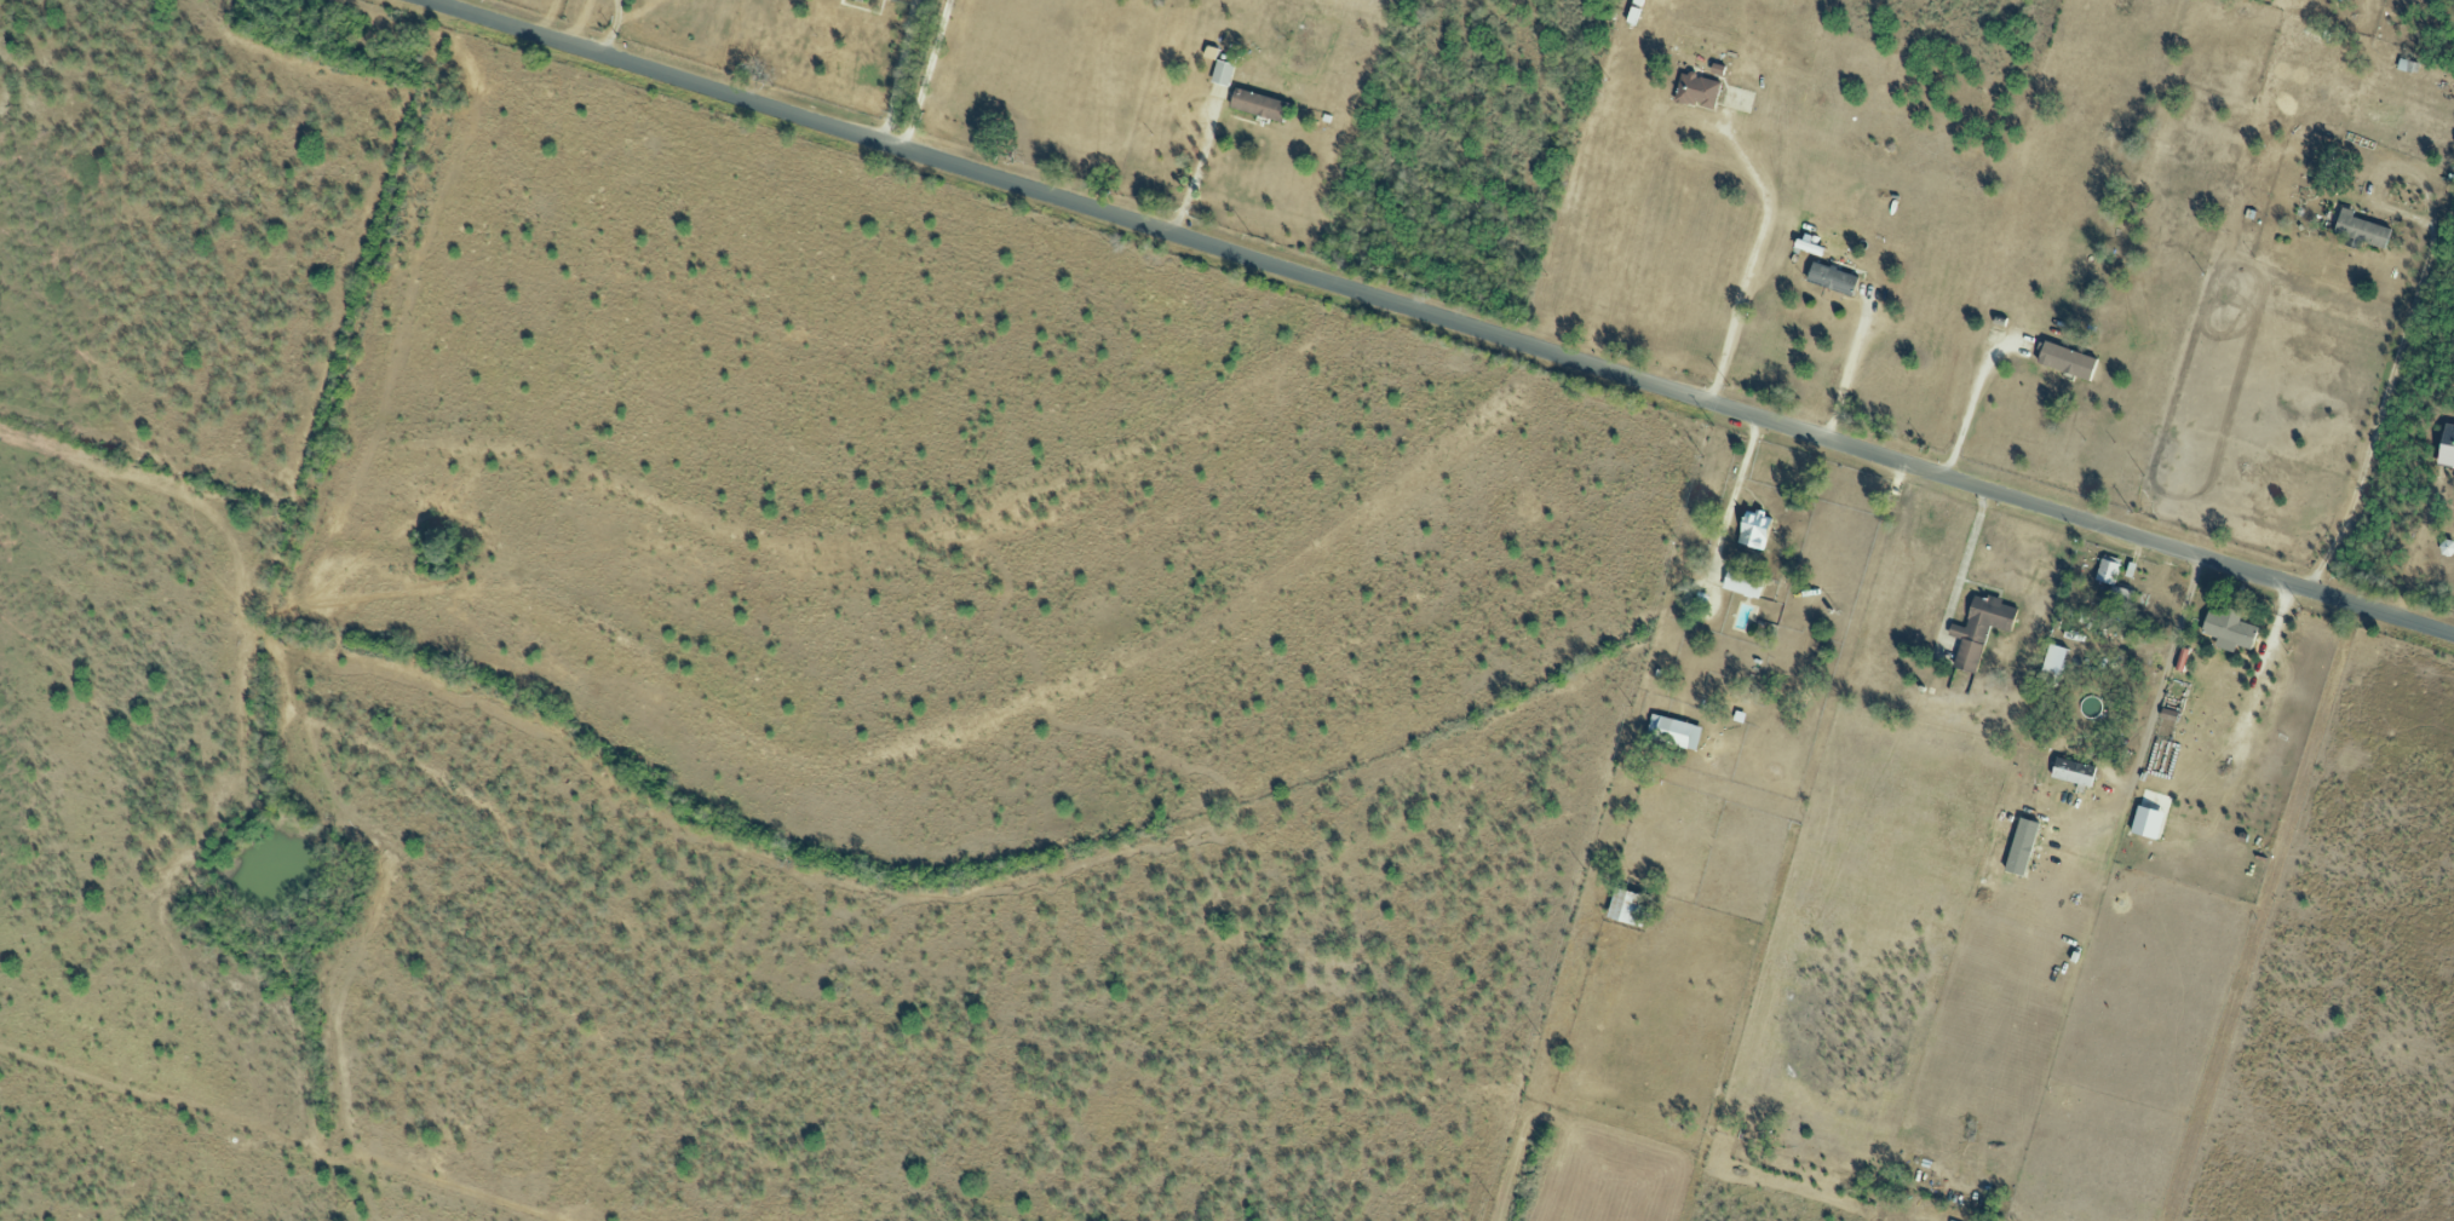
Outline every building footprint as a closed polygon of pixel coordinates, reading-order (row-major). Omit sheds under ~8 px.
[(1229,87),(1233,64),(1215,61),(1210,84),(1229,87)] [(1720,83),(1680,72),(1673,101),(1713,111),(1720,83)] [(1228,111),(1282,123),(1286,101),(1232,90),(1228,111)] [(2352,219),(2353,210),(2339,207),(2333,236),(2385,246),(2389,226),(2352,219)] [(1850,297),(1857,277),(1811,262),(1804,282),(1850,297)] [(2088,381),(2095,358),(2043,341),(2036,364),(2088,381)] [(1762,550),(1771,517),(1744,510),(1735,543),(1762,550)] [(2094,580),(2113,586),(2120,563),(2101,557),(2094,580)] [(1758,599),(1764,575),(1726,566),(1721,590),(1758,599)] [(1975,674),(1987,626),(2009,632),(2016,606),(1973,595),(1964,628),(1950,624),(1947,636),(1960,639),(1952,668),(1975,674)] [(2238,621),(2241,612),(2222,606),(2219,614),(2207,610),(2200,633),(2216,638),(2213,647),(2233,653),(2236,646),(2250,650),(2257,627),(2238,621)] [(2056,683),(2066,649),(2048,644),(2038,678),(2056,683)] [(1695,751),(1701,727),(1650,714),(1644,738),(1695,751)] [(2050,777),(2091,788),(2096,767),(2055,757),(2050,777)] [(2129,833),(2155,841),(2164,813),(2138,805),(2129,833)] [(1605,919),(1642,926),(1648,895),(1612,888),(1605,919)]
